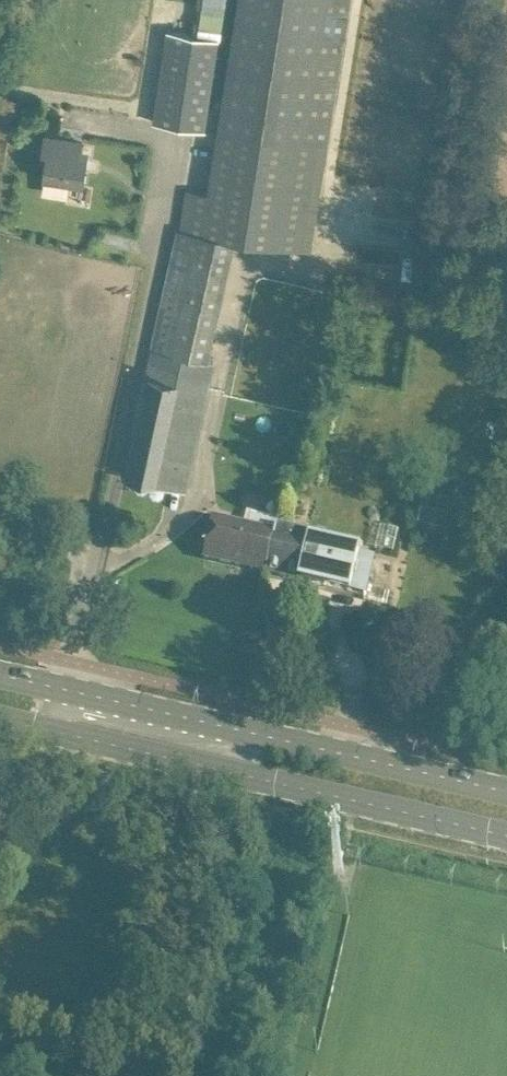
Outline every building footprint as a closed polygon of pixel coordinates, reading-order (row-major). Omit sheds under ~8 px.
[(229,256),(233,239),(309,251),(350,0),(238,0),(208,192),(186,189),(177,245),(174,244),(144,377),(149,378),(128,475),(186,488),(213,361),(207,359),(229,256)] [(219,38),(192,34),(167,30),(153,121),(205,129),(219,38)] [(44,178),(45,178),(43,187),(46,191),(64,194),(68,191),(70,182),(83,184),(87,158),(80,157),(82,142),(45,136),(42,152),(48,153),(44,178)] [(424,499),(417,528),(424,530),(449,536),(449,535),(455,536),(461,509),(456,507),(456,506),(424,499)] [(205,557),(267,572),(275,533),(214,519),(205,557)] [(308,541),(275,533),(267,572),(365,595),(374,556),(328,546),(330,540),(326,533),(316,531),(309,535),(308,541)]
